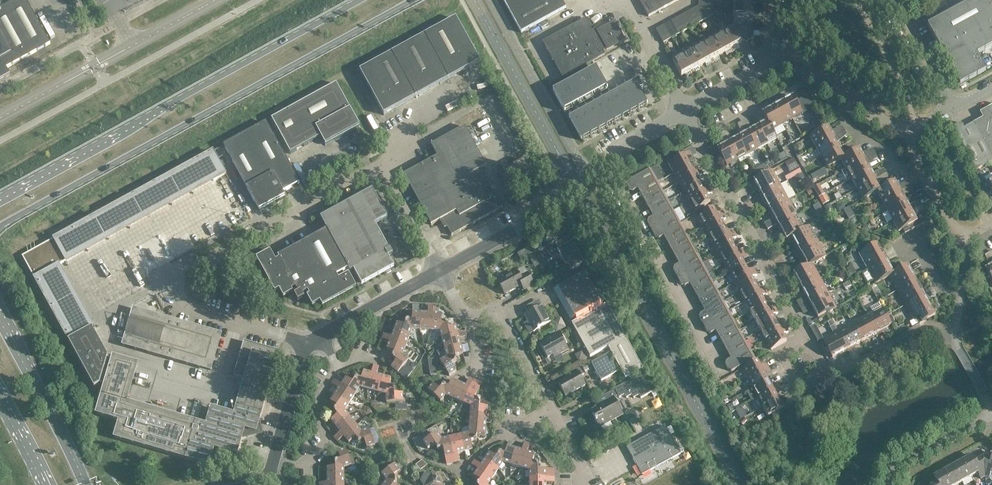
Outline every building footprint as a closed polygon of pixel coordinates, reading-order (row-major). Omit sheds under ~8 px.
[(10,76),(5,69),(50,44),(25,0),(17,0),(0,9),(0,82),(10,76)] [(520,35),(559,14),(554,4),(560,0),(501,0),(520,35)] [(656,0),(639,0),(648,17),(661,9),(656,0)] [(673,0),(656,0),(661,9),(674,2),(673,0)] [(918,8),(933,0),(914,0),(918,8)] [(987,0),(975,0),(927,26),(959,86),(985,72),(976,55),(991,47),(991,9),(987,0)] [(713,15),(713,1),(698,1),(698,6),(713,15)] [(713,15),(698,6),(694,9),(701,22),(713,15)] [(754,6),(733,6),(733,18),(748,18),(751,18),(751,14),(754,14),(754,6)] [(701,22),(694,9),(686,13),(693,26),(701,22)] [(693,26),(686,13),(678,17),(686,30),(693,26)] [(686,30),(678,17),(671,21),(678,34),(686,30)] [(748,18),(733,18),(733,28),(732,29),(734,29),(748,29),(748,18)] [(585,19),(542,43),(562,79),(605,55),(602,51),(606,49),(606,50),(623,40),(614,23),(599,31),(597,29),(592,32),(585,19)] [(478,65),(454,21),(358,74),(382,118),(406,104),(453,78),(478,65)] [(678,34),(671,21),(663,25),(671,39),(678,34)] [(671,39),(663,25),(656,30),(663,43),(671,39)] [(732,29),(723,34),(733,51),(739,48),(738,45),(742,43),(741,42),(734,29),(732,29)] [(748,29),(734,29),(741,42),(748,38),(752,41),(753,40),(748,38),(748,29)] [(733,51),(723,34),(713,39),(722,54),(725,53),(726,55),(733,51)] [(722,54),(713,39),(703,45),(713,62),(719,59),(718,56),(722,54)] [(713,62),(703,45),(693,50),(701,65),(705,64),(706,66),(713,62)] [(701,65),(693,50),(683,56),(693,73),(699,70),(698,67),(701,65)] [(693,73),(683,56),(673,61),(681,77),(685,75),(686,77),(693,73)] [(585,100),(592,95),(591,93),(593,92),(596,98),(599,97),(595,91),(597,89),(599,92),(606,88),(607,89),(606,89),(606,90),(607,89),(596,68),(574,80),(585,100)] [(599,131),(605,128),(606,128),(606,127),(607,128),(607,127),(613,124),(614,124),(614,123),(615,124),(615,123),(621,119),(621,120),(622,120),(622,119),(623,119),(623,118),(629,115),(630,115),(629,115),(630,114),(630,115),(631,115),(631,114),(637,111),(638,111),(637,110),(638,110),(638,111),(639,110),(638,110),(645,106),(645,107),(646,107),(645,106),(646,106),(647,106),(648,105),(639,91),(642,89),(641,87),(643,86),(639,77),(568,116),(569,118),(569,119),(568,119),(581,141),(582,141),(583,140),(583,141),(584,141),(583,140),(590,137),(590,136),(591,136),(591,137),(591,136),(597,132),(598,133),(598,132),(599,132),(599,131)] [(585,100),(574,80),(553,91),(564,113),(565,112),(564,111),(571,107),(570,104),(572,103),(575,109),(578,108),(574,102),(576,101),(578,104),(585,100)] [(336,84),(272,119),(290,154),(321,137),(325,146),(360,127),(336,84)] [(792,96),(782,102),(792,120),(802,114),(792,96)] [(792,120),(782,102),(772,108),(782,125),(792,120)] [(782,125),(772,108),(762,113),(766,122),(767,121),(772,131),(773,131),(782,125)] [(987,109),(979,113),(983,120),(974,125),(991,158),(991,117),(987,109)] [(767,121),(766,122),(757,127),(767,144),(777,139),(773,131),(772,131),(767,121)] [(287,161),(266,123),(223,146),(259,211),(285,197),(282,193),(299,184),(287,161)] [(743,125),(747,132),(757,150),(767,144),(757,127),(750,130),(746,123),(743,125)] [(952,128),(976,171),(991,162),(991,158),(974,125),(964,130),(961,123),(952,128)] [(442,219),(451,236),(502,208),(500,205),(471,152),(477,149),(465,127),(431,145),(437,156),(404,175),(431,226),(442,219)] [(832,133),(828,127),(810,137),(815,147),(834,137),(842,133),(840,129),(832,133)] [(726,131),(722,133),(737,161),(747,155),(737,137),(731,141),(726,131)] [(757,150),(747,132),(744,134),(737,137),(747,155),(757,150)] [(737,161),(722,133),(718,135),(724,145),(717,149),(727,166),(737,161)] [(839,147),(834,137),(815,147),(821,157),(839,147)] [(845,157),(839,147),(821,157),(826,168),(840,160),(845,157)] [(862,155),(859,149),(845,157),(840,160),(846,170),(865,159),(872,155),(870,151),(862,155)] [(689,152),(681,157),(678,153),(666,160),(668,163),(673,173),(689,165),(686,159),(692,155),(689,152)] [(870,169),(865,159),(846,170),(851,180),(870,169)] [(795,162),(787,166),(790,172),(798,168),(795,162)] [(693,171),(689,165),(673,173),(679,183),(700,171),(698,168),(693,171)] [(650,169),(627,182),(626,185),(629,190),(633,192),(637,189),(642,198),(661,188),(650,169)] [(873,175),(870,169),(851,180),(857,190),(876,179),(885,174),(883,170),(873,175)] [(780,185),(772,170),(753,180),(762,195),(780,185)] [(702,175),(700,171),(679,183),(684,192),(700,184),(696,178),(702,175)] [(881,189),(876,179),(857,190),(863,200),(877,192),(876,192),(881,189)] [(987,183),(982,186),(991,202),(991,180),(987,183)] [(796,196),(788,181),(780,185),(762,195),(770,210),(788,200),(796,196)] [(901,191),(895,181),(881,189),(876,192),(877,192),(882,202),(901,191)] [(703,190),(700,184),(684,192),(689,202),(711,190),(709,187),(703,190)] [(908,187),(901,191),(882,202),(887,212),(906,202),(903,195),(910,191),(908,187)] [(666,198),(661,188),(642,198),(648,208),(666,198)] [(989,198),(984,188),(977,192),(983,202),(989,198)] [(320,219),(327,230),(348,270),(350,273),(353,271),(361,285),(394,268),(388,257),(392,254),(390,250),(389,251),(375,225),(387,218),(372,190),(320,219)] [(712,193),(711,190),(689,202),(695,211),(710,203),(707,197),(712,193)] [(824,195),(819,198),(823,205),(828,202),(824,195)] [(676,217),(666,198),(648,208),(653,217),(648,219),(647,223),(651,231),(676,217)] [(796,214),(788,200),(770,210),(778,225),(796,214)] [(911,211),(906,202),(887,212),(893,222),(911,211)] [(819,204),(813,207),(820,219),(826,216),(819,204)] [(829,205),(824,208),(827,213),(832,210),(829,205)] [(921,206),(911,211),(893,222),(898,232),(903,230),(905,233),(904,233),(905,234),(919,226),(917,222),(914,215),(923,210),(921,206)] [(698,217),(703,227),(724,215),(722,212),(717,215),(713,208),(698,217)] [(804,229),(796,214),(778,225),(786,240),(791,237),(805,229),(804,229)] [(726,218),(724,215),(703,227),(708,236),(724,228),(721,222),(726,218)] [(687,236),(676,217),(651,231),(655,238),(659,239),(663,237),(668,246),(687,236)] [(810,226),(804,229),(805,229),(791,237),(799,251),(818,241),(810,226)] [(75,227),(22,256),(68,340),(93,327),(59,265),(87,249),(75,227)] [(727,234),(724,228),(708,236),(714,246),(735,234),(733,231),(727,234)] [(348,270),(327,230),(278,257),(279,260),(276,261),(270,251),(256,259),(275,293),(279,290),(283,298),(293,293),(292,291),(295,289),(298,294),(294,296),(298,302),(304,298),(302,295),(307,292),(309,296),(307,297),(312,307),(320,302),(322,307),(356,288),(348,274),(346,276),(344,272),(348,270)] [(737,237),(735,234),(714,246),(719,255),(734,247),(731,241),(737,237)] [(703,264),(687,236),(668,246),(679,264),(674,267),(673,271),(677,278),(703,264)] [(584,262),(572,241),(557,250),(568,271),(584,262)] [(826,256),(818,241),(799,251),(807,266),(812,263),(812,264),(826,256)] [(859,254),(867,269),(885,259),(877,244),(859,254)] [(738,253),(734,247),(719,255),(724,265),(745,253),(743,250),(738,253)] [(531,255),(528,248),(517,254),(521,260),(531,255)] [(747,256),(745,253),(724,265),(729,274),(745,266),(741,260),(747,256)] [(893,273),(885,259),(867,269),(875,284),(889,276),(893,273)] [(546,261),(540,264),(544,271),(549,268),(546,261)] [(807,266),(793,273),(801,288),(820,278),(812,264),(812,263),(807,266)] [(718,292),(703,264),(677,278),(681,285),(685,286),(689,284),(700,303),(718,292)] [(907,265),(893,273),(889,276),(897,290),(915,280),(907,265)] [(748,272),(745,266),(729,274),(734,283),(756,272),(754,268),(748,272)] [(505,294),(520,286),(522,291),(532,286),(526,274),(520,278),(517,271),(498,282),(505,294)] [(605,301),(589,271),(554,291),(570,320),(605,301)] [(758,275),(756,272),(734,283),(740,293),(755,285),(752,278),(758,275)] [(828,293),(820,278),(801,288),(810,303),(828,293)] [(924,295),(915,280),(897,290),(905,305),(924,295)] [(758,290),(755,285),(740,293),(745,303),(766,291),(764,287),(758,290)] [(768,294),(766,291),(745,303),(750,312),(765,304),(762,297),(768,294)] [(728,311),(718,292),(700,303),(705,312),(700,314),(699,318),(703,325),(728,311)] [(836,308),(828,293),(810,303),(818,318),(836,308)] [(932,310),(924,295),(905,305),(913,320),(916,319),(919,324),(935,316),(932,310)] [(887,318),(879,303),(869,308),(872,312),(866,315),(876,334),(877,336),(882,333),(881,331),(891,326),(890,323),(887,318)] [(607,304),(571,324),(590,357),(608,348),(625,379),(642,369),(607,304)] [(769,309),(765,304),(750,312),(755,321),(776,310),(775,306),(769,309)] [(433,306),(428,306),(428,314),(421,314),(420,330),(431,331),(432,314),(433,314),(433,306)] [(539,329),(551,322),(542,306),(527,314),(528,315),(525,317),(534,333),(540,329),(539,329)] [(778,313),(776,310),(755,321),(760,331),(776,322),(773,316),(778,313)] [(739,330),(728,311),(703,325),(707,333),(711,334),(715,331),(721,340),(739,330)] [(397,323),(394,331),(409,337),(412,330),(420,330),(421,314),(413,313),(412,321),(406,321),(404,326),(397,323)] [(432,314),(431,331),(440,331),(442,339),(457,335),(457,334),(455,327),(447,329),(446,323),(440,323),(441,315),(433,314),(432,314)] [(876,334),(866,315),(851,323),(862,342),(876,334)] [(149,344),(146,352),(211,371),(221,335),(168,320),(167,322),(155,319),(154,325),(131,319),(126,337),(149,344)] [(779,328),(776,322),(760,331),(766,340),(787,329),(785,325),(779,328)] [(566,323),(559,327),(563,334),(570,329),(566,323)] [(862,342),(851,323),(837,331),(847,350),(862,342)] [(105,358),(89,329),(66,342),(91,389),(97,386),(102,388),(99,398),(94,416),(117,423),(112,440),(176,459),(180,460),(190,463),(206,468),(211,450),(234,457),(240,436),(246,438),(247,433),(229,427),(232,418),(209,411),(204,428),(123,405),(135,367),(105,358)] [(789,332),(787,329),(766,340),(771,350),(787,342),(783,335),(789,332)] [(744,340),(739,330),(721,340),(726,350),(744,340)] [(409,337),(394,331),(391,338),(384,335),(382,340),(389,343),(389,342),(405,348),(409,337)] [(847,350),(837,331),(822,340),(832,358),(847,350)] [(466,337),(465,332),(457,334),(457,335),(442,339),(444,350),(461,346),(459,339),(466,337)] [(560,354),(567,350),(559,333),(540,344),(547,358),(558,352),(560,354)] [(755,359),(744,340),(726,350),(731,359),(726,362),(725,366),(727,370),(731,372),(755,359)] [(279,352),(244,342),(233,377),(245,381),(269,388),(279,352)] [(389,342),(389,343),(386,350),(394,353),(392,358),(396,362),(391,368),(398,374),(408,361),(402,356),(405,348),(389,342)] [(463,354),(461,346),(444,350),(446,358),(440,363),(449,376),(456,372),(452,365),(456,362),(455,356),(463,354)] [(601,382),(619,372),(609,354),(591,364),(601,382)] [(742,369),(748,379),(768,368),(766,364),(761,367),(757,361),(742,369)] [(379,368),(373,366),(371,374),(367,390),(379,393),(383,378),(376,376),(379,368)] [(407,367),(401,376),(405,380),(412,371),(407,367)] [(770,371),(768,368),(748,379),(753,389),(768,380),(764,374),(770,371)] [(565,396),(585,386),(580,377),(583,375),(580,370),(576,372),(577,373),(558,384),(565,396)] [(346,379),(341,385),(355,395),(359,388),(367,390),(371,374),(363,372),(361,380),(356,378),(353,383),(346,379)] [(604,395),(607,401),(613,398),(618,396),(619,398),(624,395),(626,398),(632,395),(633,398),(639,395),(640,399),(651,393),(641,375),(614,389),(614,390),(604,395)] [(391,380),(383,378),(379,393),(386,396),(386,404),(403,403),(402,394),(394,395),(394,389),(389,387),(391,380)] [(474,381),(469,379),(466,386),(459,383),(453,399),(464,404),(470,388),(471,389),(474,381)] [(446,396),(453,399),(459,383),(452,380),(448,388),(443,386),(439,390),(433,385),(428,391),(440,402),(446,396)] [(771,386),(768,380),(753,389),(758,398),(779,387),(777,383),(771,386)] [(269,388),(245,381),(232,418),(229,427),(247,433),(256,432),(269,388)] [(341,385),(335,381),(332,385),(339,390),(335,395),(348,405),(355,395),(341,385)] [(486,416),(487,408),(479,407),(480,402),(475,399),(481,385),(474,381),(471,389),(470,388),(464,404),(471,407),(470,415),(486,416)] [(779,387),(758,398),(753,401),(758,410),(763,407),(778,399),(775,393),(781,390),(779,387)] [(348,405),(335,395),(330,402),(337,407),(334,412),(337,416),(331,421),(336,428),(349,417),(344,411),(348,405)] [(613,398),(607,401),(599,405),(600,407),(591,412),(595,421),(596,423),(597,422),(600,427),(622,415),(613,398)] [(782,405),(778,399),(763,407),(768,417),(789,406),(787,402),(782,405)] [(628,421),(637,417),(633,410),(625,415),(628,421)] [(486,416),(470,415),(469,427),(485,428),(486,421),(494,422),(495,417),(486,416)] [(356,427),(349,417),(336,428),(340,433),(334,438),(337,442),(344,437),(343,437),(356,427)] [(680,454),(665,426),(626,447),(642,475),(680,454)] [(361,433),(356,427),(343,437),(344,437),(349,443),(355,438),(358,443),(364,441),(367,448),(375,445),(369,430),(361,433)] [(485,428),(469,427),(467,428),(465,428),(463,430),(462,432),(461,434),(461,436),(464,452),(472,451),(471,443),(476,441),(477,436),(485,436),(485,428)] [(445,457),(452,455),(453,455),(449,439),(441,441),(437,434),(423,442),(428,449),(434,445),(437,450),(443,449),(445,457)] [(464,452),(461,436),(449,439),(453,455),(452,455),(454,463),(459,462),(458,454),(464,452)] [(529,445),(524,444),(522,452),(515,449),(510,465),(522,469),(526,453),(527,453),(529,445)] [(489,454),(485,460),(498,470),(503,463),(510,465),(515,449),(507,447),(505,455),(499,453),(496,458),(489,454)] [(346,450),(338,453),(341,460),(335,462),(335,468),(327,468),(327,476),(344,476),(344,468),(355,464),(351,455),(348,456),(346,450)] [(526,453),(522,469),(529,471),(530,479),(546,479),(546,478),(554,478),(554,470),(538,470),(538,465),(532,463),(535,455),(527,453),(526,453)] [(961,459),(962,461),(971,477),(978,473),(981,479),(985,477),(983,458),(975,462),(972,456),(966,459),(965,457),(961,459)] [(983,458),(985,477),(989,478),(991,472),(991,456),(991,460),(983,458)] [(498,470),(485,460),(481,466),(474,461),(471,466),(478,470),(492,479),(498,470)] [(424,466),(421,461),(416,465),(420,470),(424,466)] [(971,477),(962,461),(957,464),(955,462),(952,464),(953,466),(962,482),(971,477)] [(384,484),(394,484),(397,481),(393,476),(400,471),(395,465),(382,475),(387,481),(384,484)] [(953,466),(947,470),(946,468),(942,470),(943,472),(951,484),(957,484),(962,482),(953,466)] [(478,470),(473,477),(480,482),(477,484),(488,484),(492,479),(478,470)] [(943,472),(938,475),(936,473),(933,475),(937,483),(933,484),(951,484),(943,472)] [(425,474),(421,482),(424,484),(444,484),(447,481),(443,474),(436,476),(436,474),(432,474),(432,476),(425,474)] [(344,476),(327,476),(327,483),(319,484),(344,484),(344,476)]
